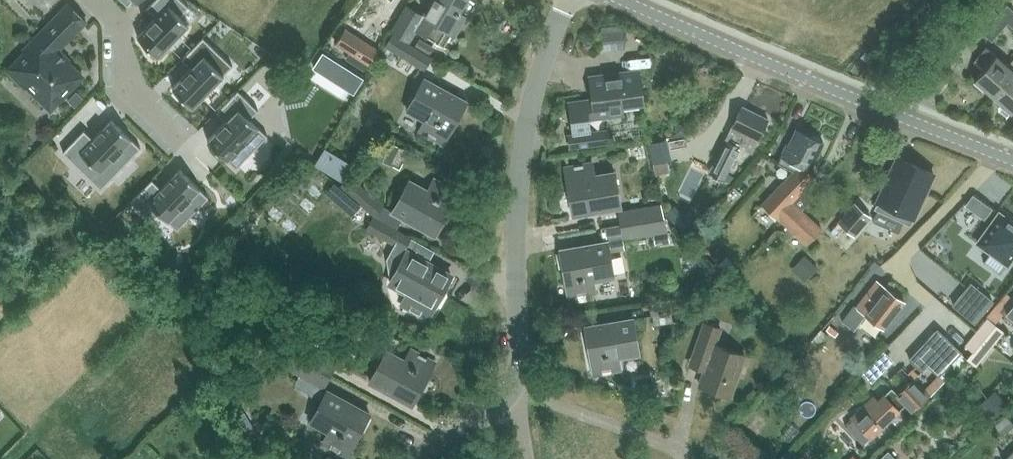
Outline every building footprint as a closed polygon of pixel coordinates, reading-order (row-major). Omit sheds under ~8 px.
[(137,36),(157,56),(189,24),(180,15),(188,6),(182,0),(155,0),(147,8),(148,9),(151,6),(152,7),(159,14),(156,17),(137,36)] [(416,29),(442,45),(449,32),(455,35),(466,16),(460,12),(467,0),(432,0),(424,15),(406,5),(392,29),(410,40),(416,29)] [(49,110),(74,85),(83,76),(57,51),(87,21),(69,3),(46,27),(46,36),(41,36),(8,70),(49,110)] [(1007,22),(1012,27),(1012,10),(1007,4),(998,14),(1007,22)] [(1007,22),(998,14),(982,32),(991,40),(1007,22)] [(345,28),(336,43),(350,52),(353,54),(369,64),(379,49),(373,45),(362,38),(345,28)] [(386,46),(426,68),(432,56),(392,34),(386,46)] [(191,68),(172,87),(192,107),(232,66),(203,37),(182,59),(183,60),(186,56),(194,64),(191,68)] [(418,38),(414,45),(430,54),(434,47),(418,38)] [(994,96),(1012,74),(1012,59),(1007,65),(985,46),(974,59),(984,68),(975,79),(994,96)] [(623,107),(643,104),(638,71),(591,77),(594,100),(570,103),(574,134),(576,134),(578,147),(601,144),(600,131),(591,132),(589,120),(624,115),(623,107)] [(994,96),(1011,112),(1012,110),(1012,74),(994,96)] [(420,130),(443,143),(466,101),(425,79),(407,109),(426,119),(420,130)] [(226,123),(207,141),(235,168),(266,135),(249,119),(257,109),(238,90),(216,112),(226,123)] [(76,91),(67,100),(75,107),(83,99),(76,91)] [(741,106),(710,171),(724,178),(730,169),(733,161),(740,147),(751,152),(767,119),(741,106)] [(87,128),(64,152),(100,186),(139,147),(109,116),(91,134),(87,128)] [(685,121),(674,123),(676,133),(687,131),(685,121)] [(792,171),(794,170),(799,175),(800,175),(809,183),(813,177),(800,165),(809,170),(823,143),(796,130),(789,145),(787,144),(784,151),(782,154),(777,163),(792,171)] [(373,156),(391,164),(399,145),(382,138),(373,156)] [(669,171),(667,160),(652,163),(655,174),(669,171)] [(892,169),(874,208),(910,225),(933,174),(904,160),(899,172),(892,169)] [(595,173),(593,163),(566,167),(574,215),(622,207),(615,170),(595,173)] [(152,179),(131,201),(151,221),(159,212),(177,230),(208,197),(180,169),(161,188),(158,192),(150,184),(153,180),(152,179)] [(792,171),(783,180),(761,204),(805,245),(821,228),(802,210),(812,198),(803,189),(809,183),(800,175),(799,175),(794,170),(792,171)] [(374,216),(385,204),(349,175),(340,186),(355,198),(353,201),(372,216),(373,215),(374,216)] [(393,212),(435,234),(457,192),(434,179),(428,191),(410,181),(393,212)] [(972,194),(965,204),(985,218),(992,208),(972,194)] [(618,212),(620,224),(620,225),(664,217),(661,204),(652,205),(651,202),(640,203),(641,208),(618,212)] [(838,223),(831,232),(836,236),(843,228),(853,236),(870,217),(854,204),(838,223)] [(683,215),(690,222),(696,217),(689,209),(683,215)] [(978,242),(991,252),(984,261),(983,262),(985,263),(999,273),(1000,272),(1002,269),(1006,263),(1007,264),(1012,255),(1012,221),(1009,218),(1007,219),(999,213),(994,220),(978,242)] [(366,229),(380,236),(396,244),(403,248),(404,245),(406,246),(411,237),(372,217),(366,229)] [(664,217),(620,225),(623,238),(653,233),(667,231),(664,217)] [(667,231),(653,233),(655,244),(669,242),(667,231)] [(703,233),(693,244),(700,250),(710,239),(703,233)] [(778,236),(773,241),(778,246),(783,241),(778,236)] [(390,255),(390,260),(392,268),(391,283),(409,293),(403,304),(427,317),(450,275),(427,262),(434,249),(411,237),(406,246),(404,245),(403,248),(396,244),(390,255)] [(615,278),(609,241),(561,250),(569,297),(587,294),(587,296),(597,294),(595,281),(615,278)] [(791,268),(804,280),(818,266),(805,253),(791,268)] [(29,271),(39,283),(47,276),(37,264),(29,271)] [(875,281),(856,306),(854,305),(842,320),(854,329),(865,315),(881,327),(902,300),(885,287),(884,288),(875,281)] [(970,283),(953,304),(974,322),(992,301),(982,292),(970,283)] [(649,303),(651,316),(696,308),(694,294),(649,303)] [(1012,321),(1012,298),(1002,311),(1012,321)] [(987,317),(964,344),(972,351),(967,358),(976,365),(1004,331),(987,317)] [(618,357),(638,353),(632,318),(586,326),(594,374),(620,369),(618,357)] [(722,328),(705,322),(695,349),(710,354),(700,385),(730,396),(745,353),(717,344),(722,328)] [(927,365),(939,376),(962,351),(937,328),(908,359),(922,371),(927,365)] [(293,338),(286,351),(331,376),(338,363),(293,338)] [(369,381),(380,387),(412,404),(434,362),(411,349),(406,360),(386,350),(369,381)] [(331,376),(286,351),(278,364),(324,389),(331,376)] [(913,410),(929,395),(912,378),(897,393),(892,388),(870,410),(866,406),(853,419),(871,436),(905,402),(913,410)] [(994,390),(979,404),(992,419),(1008,405),(994,390)] [(339,451),(346,455),(369,413),(327,391),(311,422),(329,431),(323,442),(331,447),(339,452),(339,451)] [(219,396),(210,405),(219,413),(227,405),(219,396)] [(1012,421),(1012,403),(1004,411),(1012,421)] [(1002,434),(1012,425),(1012,423),(1006,414),(994,424),(1002,434)] [(888,450),(879,458),(896,458),(888,450)] [(1004,458),(1002,456),(1001,456),(1003,458),(1012,458),(1012,450),(1004,458)]
